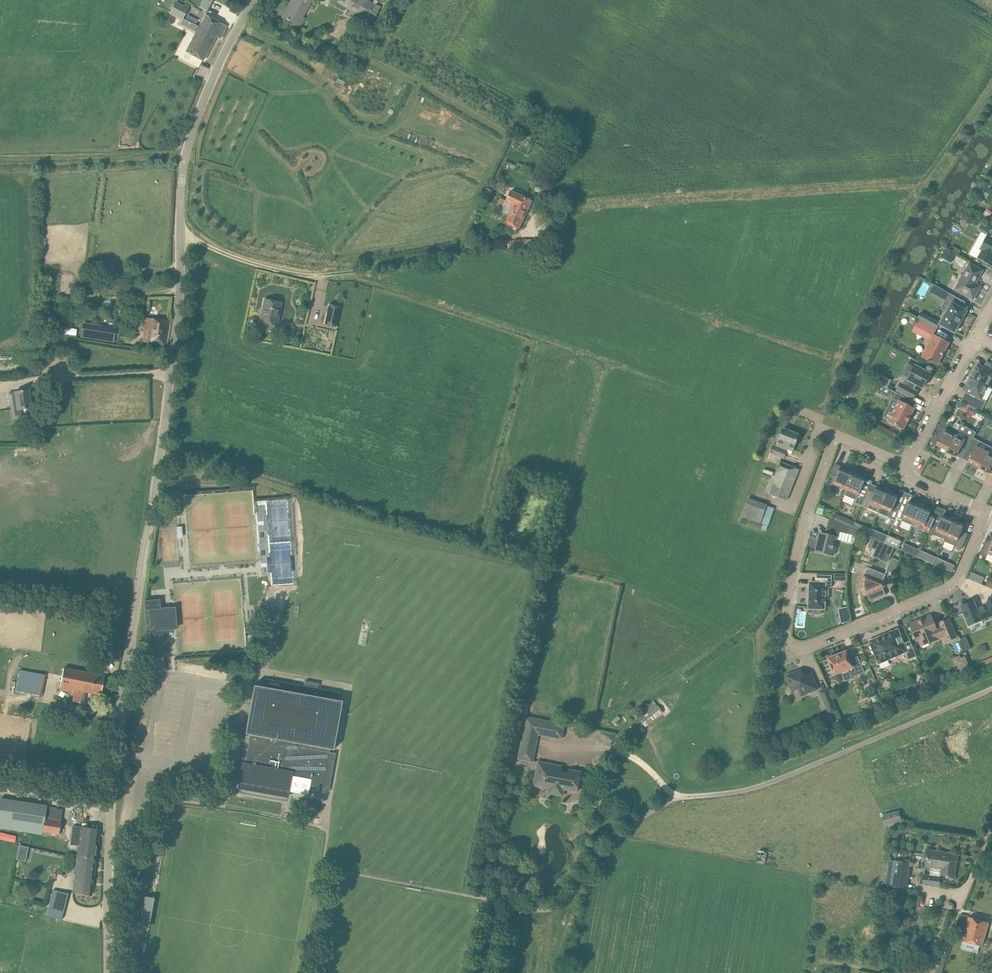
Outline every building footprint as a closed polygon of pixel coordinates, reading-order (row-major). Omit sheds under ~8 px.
[(291,7),(285,18),(298,26),(312,0),(293,0),(289,6),(291,7)] [(349,10),(372,23),(381,7),(368,0),(331,0),(349,10)] [(185,6),(176,1),(170,13),(183,20),(190,6),(186,4),(185,6)] [(188,14),(186,19),(195,24),(198,20),(188,14)] [(205,15),(186,51),(204,60),(216,37),(220,39),(227,27),(205,15)] [(324,44),(322,49),(327,53),(330,47),(324,44)] [(344,86),(347,79),(339,75),(336,82),(344,86)] [(125,129),(123,141),(131,142),(133,130),(125,129)] [(991,191),(982,185),(977,195),(987,200),(991,191)] [(492,191),(487,189),(484,195),(489,198),(492,191)] [(533,201),(511,191),(507,201),(500,198),(496,206),(503,209),(506,201),(513,205),(505,222),(519,228),(533,201)] [(546,218),(555,219),(556,209),(547,208),(546,218)] [(990,229),(982,224),(978,231),(981,233),(969,254),(977,259),(989,265),(991,260),(991,230),(990,229)] [(951,263),(956,255),(945,249),(940,257),(951,263)] [(983,271),(969,263),(963,275),(959,276),(957,279),(958,283),(954,289),(973,300),(980,287),(975,284),(983,271)] [(949,293),(941,309),(946,312),(939,325),(954,333),(967,311),(961,308),(965,302),(949,293)] [(260,322),(262,323),(260,330),(274,332),(275,325),(277,326),(281,302),(264,299),(260,322)] [(324,325),(336,328),(341,307),(329,304),(324,325)] [(939,325),(940,323),(921,313),(918,318),(937,329),(939,325)] [(146,319),(143,340),(150,343),(165,345),(168,322),(146,319)] [(949,343),(934,335),(937,329),(918,319),(914,328),(930,336),(928,339),(931,340),(922,357),(937,366),(949,343)] [(96,338),(98,324),(82,322),(80,336),(96,338)] [(65,328),(65,337),(77,337),(77,328),(65,328)] [(987,386),(991,377),(991,364),(986,361),(983,368),(978,365),(975,370),(974,370),(970,377),(987,386)] [(930,373),(915,365),(908,379),(905,378),(902,384),(900,383),(896,391),(913,399),(917,391),(914,390),(916,385),(923,388),(930,373)] [(887,387),(891,379),(882,375),(879,383),(887,387)] [(987,386),(970,377),(966,384),(967,385),(965,390),(970,393),(967,399),(981,407),(985,400),(981,398),(987,386)] [(879,383),(875,391),(888,398),(889,396),(892,391),(879,383)] [(15,392),(9,393),(13,420),(24,418),(23,410),(31,409),(29,390),(15,392)] [(896,393),(893,398),(883,417),(889,421),(889,422),(904,429),(908,421),(908,422),(910,417),(914,409),(909,406),(912,401),(896,393)] [(25,420),(31,428),(35,424),(30,416),(25,420)] [(936,445),(947,450),(958,429),(948,424),(947,425),(941,422),(935,434),(940,437),(936,445)] [(952,456),(953,454),(957,456),(961,447),(967,450),(974,437),(976,432),(960,424),(958,429),(947,450),(945,453),(952,456)] [(774,475),(776,476),(769,494),(787,501),(800,469),(780,462),(782,457),(784,458),(788,449),(793,451),(799,435),(783,429),(776,447),(773,446),(770,453),(771,453),(769,459),(779,463),(774,475)] [(898,435),(906,439),(909,434),(900,430),(898,435)] [(968,462),(978,467),(989,446),(974,437),(967,450),(972,453),(968,462)] [(989,446),(978,467),(989,473),(991,466),(991,447),(989,446)] [(834,484),(846,490),(854,471),(850,469),(849,472),(834,465),(826,485),(832,488),(834,484)] [(855,503),(862,506),(872,484),(873,482),(858,475),(859,473),(854,471),(846,490),(844,495),(856,500),(855,503)] [(879,513),(889,489),(885,487),(884,490),(872,484),(862,506),(879,513)] [(893,491),(889,489),(879,513),(895,520),(896,519),(901,508),(902,504),(896,502),(899,496),(892,493),(893,491)] [(761,523),(767,504),(748,498),(741,516),(761,523)] [(901,508),(896,519),(912,526),(914,522),(922,503),(918,501),(917,504),(910,501),(908,507),(902,504),(901,508)] [(922,503),(914,522),(912,526),(915,529),(919,531),(923,530),(929,533),(934,522),(936,516),(930,513),(934,505),(926,502),(925,504),(922,503)] [(819,504),(816,513),(822,515),(825,506),(819,504)] [(945,540),(946,540),(955,517),(951,516),(950,518),(943,515),(940,524),(934,522),(929,533),(945,540)] [(962,531),(965,524),(958,522),(959,519),(955,517),(946,540),(945,540),(945,541),(962,549),(969,534),(962,531)] [(851,529),(854,521),(848,519),(845,526),(850,528),(851,529)] [(863,525),(854,521),(851,529),(858,532),(860,533),(863,525)] [(838,530),(828,527),(826,534),(821,533),(817,551),(834,556),(837,544),(835,544),(837,537),(839,538),(841,532),(848,534),(850,528),(845,526),(840,524),(838,530)] [(880,532),(877,538),(886,543),(889,536),(880,532)] [(886,562),(893,546),(871,536),(867,545),(875,549),(872,555),(886,562)] [(899,548),(902,541),(889,536),(886,543),(899,548)] [(990,546),(985,544),(980,555),(986,557),(988,554),(991,556),(991,542),(990,546)] [(894,574),(899,561),(892,558),(887,571),(894,574)] [(883,581),(886,575),(870,568),(867,575),(866,578),(862,577),(861,582),(861,587),(863,593),(866,591),(867,594),(870,601),(886,595),(883,588),(882,585),(883,581)] [(983,582),(986,576),(972,571),(970,577),(983,582)] [(826,587),(832,588),(832,576),(816,575),(816,583),(810,582),(809,609),(813,609),(813,614),(821,614),(821,609),(825,609),(826,587)] [(990,597),(986,605),(977,609),(974,601),(961,606),(969,626),(982,620),(981,618),(991,614),(991,598),(990,597)] [(160,600),(144,601),(144,611),(145,611),(146,631),(167,629),(171,629),(174,629),(177,628),(175,608),(173,608),(160,609),(160,600)] [(839,608),(843,623),(852,620),(848,605),(839,608)] [(917,641),(918,641),(926,637),(929,643),(939,639),(938,639),(944,636),(946,642),(957,637),(949,619),(939,623),(940,627),(937,628),(931,615),(910,624),(917,641)] [(910,641),(904,643),(898,629),(870,641),(879,663),(906,652),(909,660),(917,657),(910,641)] [(852,677),(864,672),(858,657),(851,660),(847,651),(828,659),(832,667),(830,668),(833,674),(835,673),(835,675),(841,672),(845,682),(853,678),(852,677)] [(969,663),(966,654),(955,658),(958,667),(969,663)] [(61,687),(74,689),(72,701),(84,703),(86,692),(100,695),(104,676),(65,668),(61,687)] [(18,691),(42,696),(46,675),(22,670),(18,691)] [(787,676),(793,691),(799,688),(802,696),(818,689),(811,673),(804,676),(801,670),(787,676)] [(310,786),(329,789),(336,753),(329,752),(330,749),(333,750),(342,701),(338,700),(340,692),(267,679),(265,687),(254,685),(245,734),(250,735),(243,776),(260,779),(259,786),(308,795),(310,786)] [(830,713),(831,717),(838,713),(837,710),(828,688),(820,691),(830,713)] [(516,712),(526,714),(529,703),(518,700),(516,712)] [(646,727),(663,713),(654,701),(636,715),(646,727)] [(70,726),(76,727),(78,718),(71,717),(70,726)] [(533,761),(539,734),(562,738),(565,725),(528,717),(520,759),(533,761)] [(762,744),(770,748),(775,738),(767,733),(762,744)] [(552,793),(563,795),(565,789),(578,791),(582,772),(570,770),(569,773),(562,772),(563,767),(539,762),(534,785),(553,788),(552,793)] [(0,799),(0,826),(44,833),(47,808),(47,806),(0,799)] [(63,810),(47,808),(44,833),(59,835),(63,810)] [(899,811),(883,815),(886,825),(902,821),(899,811)] [(79,845),(78,855),(95,857),(99,830),(73,827),(71,844),(79,845)] [(0,832),(0,839),(15,842),(16,836),(0,832)] [(30,861),(33,847),(20,844),(17,858),(30,861)] [(942,868),(941,874),(954,876),(958,854),(929,849),(926,866),(942,868)] [(765,865),(768,853),(759,851),(757,863),(765,865)] [(95,857),(78,855),(75,883),(74,892),(90,894),(91,886),(92,886),(95,857)] [(909,877),(911,863),(895,860),(891,887),(906,889),(908,877),(909,877)] [(924,874),(923,884),(939,886),(940,877),(924,874)] [(53,889),(46,916),(62,920),(69,894),(53,889)] [(988,921),(969,916),(962,940),(963,941),(961,949),(977,953),(980,945),(982,946),(988,921)]
